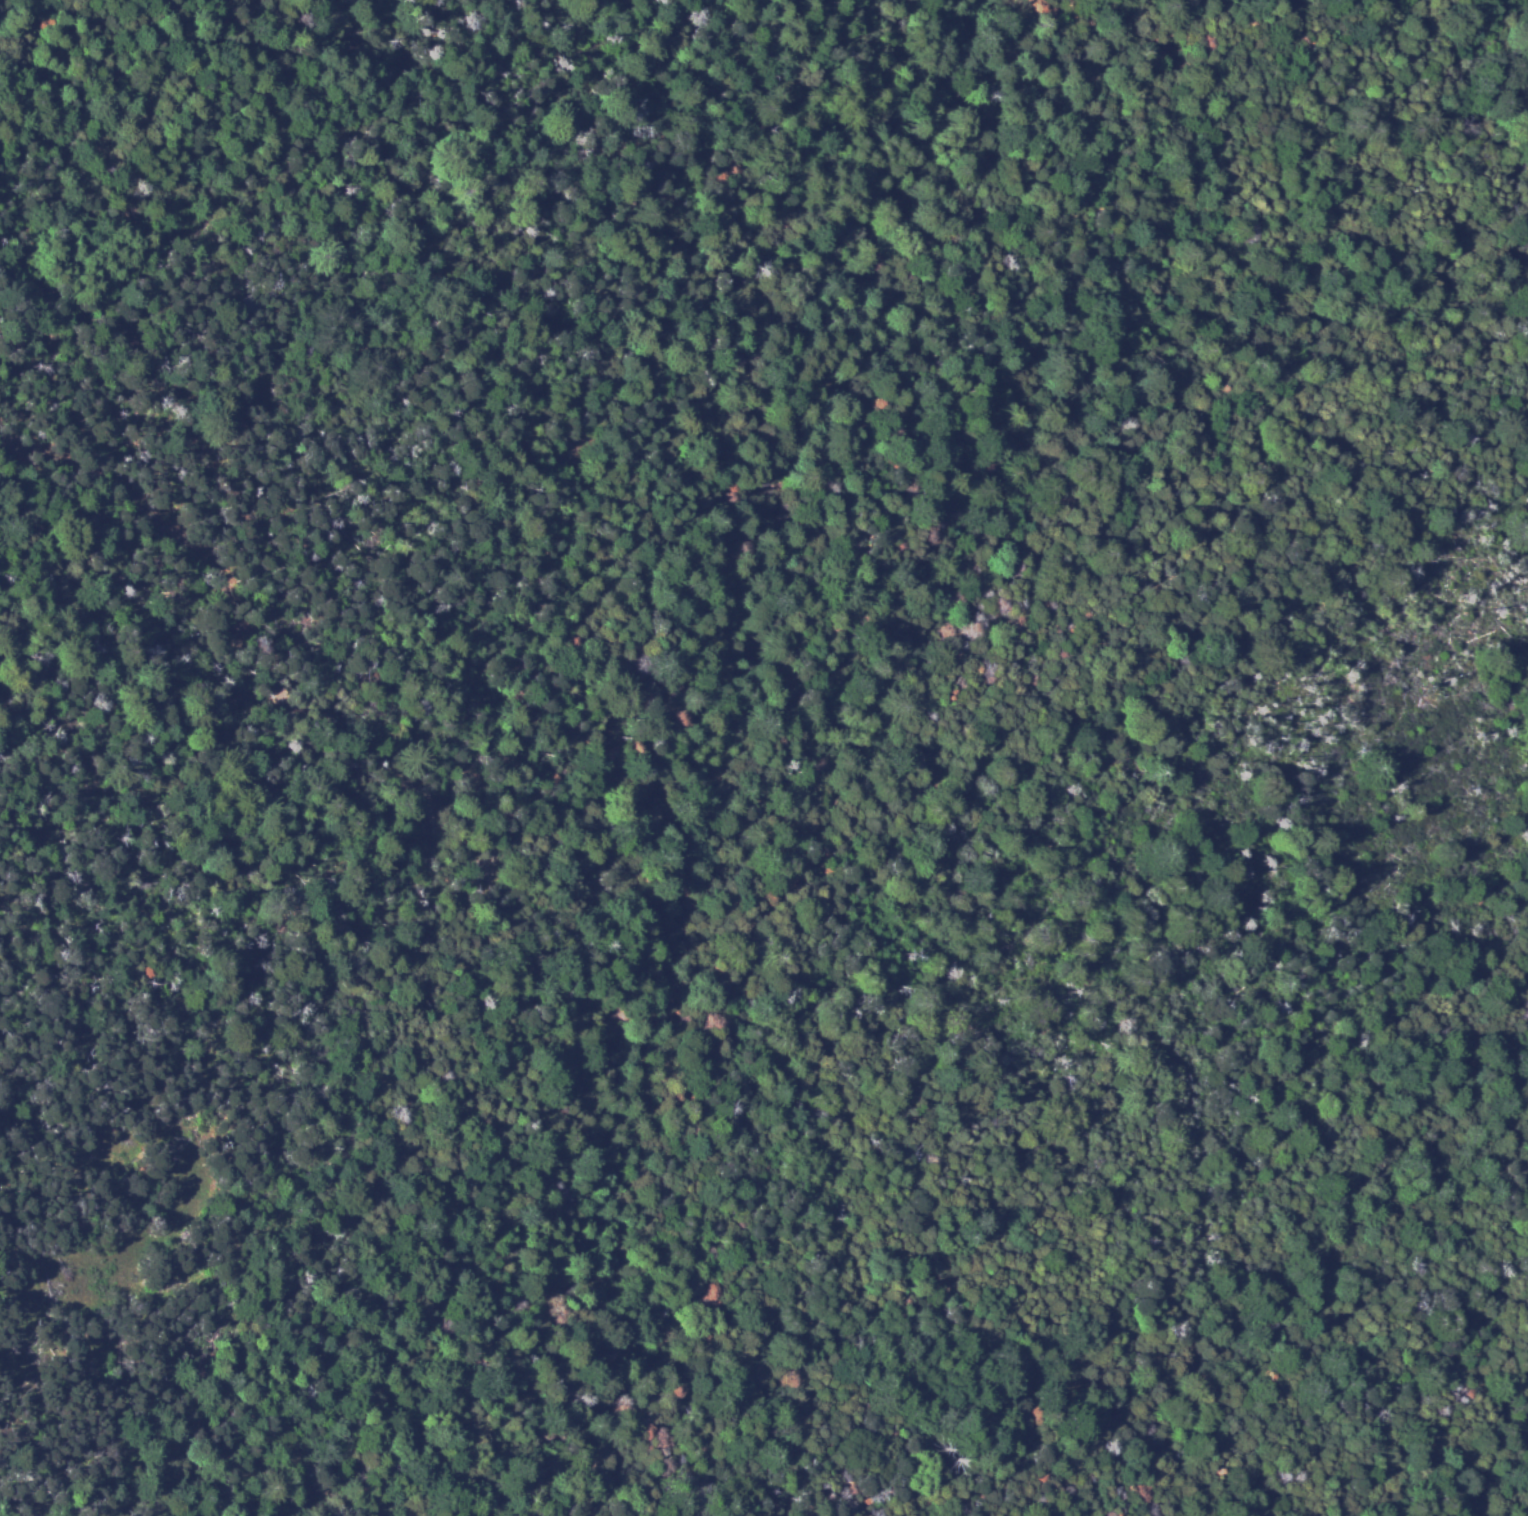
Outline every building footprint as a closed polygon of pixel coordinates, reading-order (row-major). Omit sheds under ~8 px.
[(429,820),(433,834),(425,837),(420,823),(429,820)]
